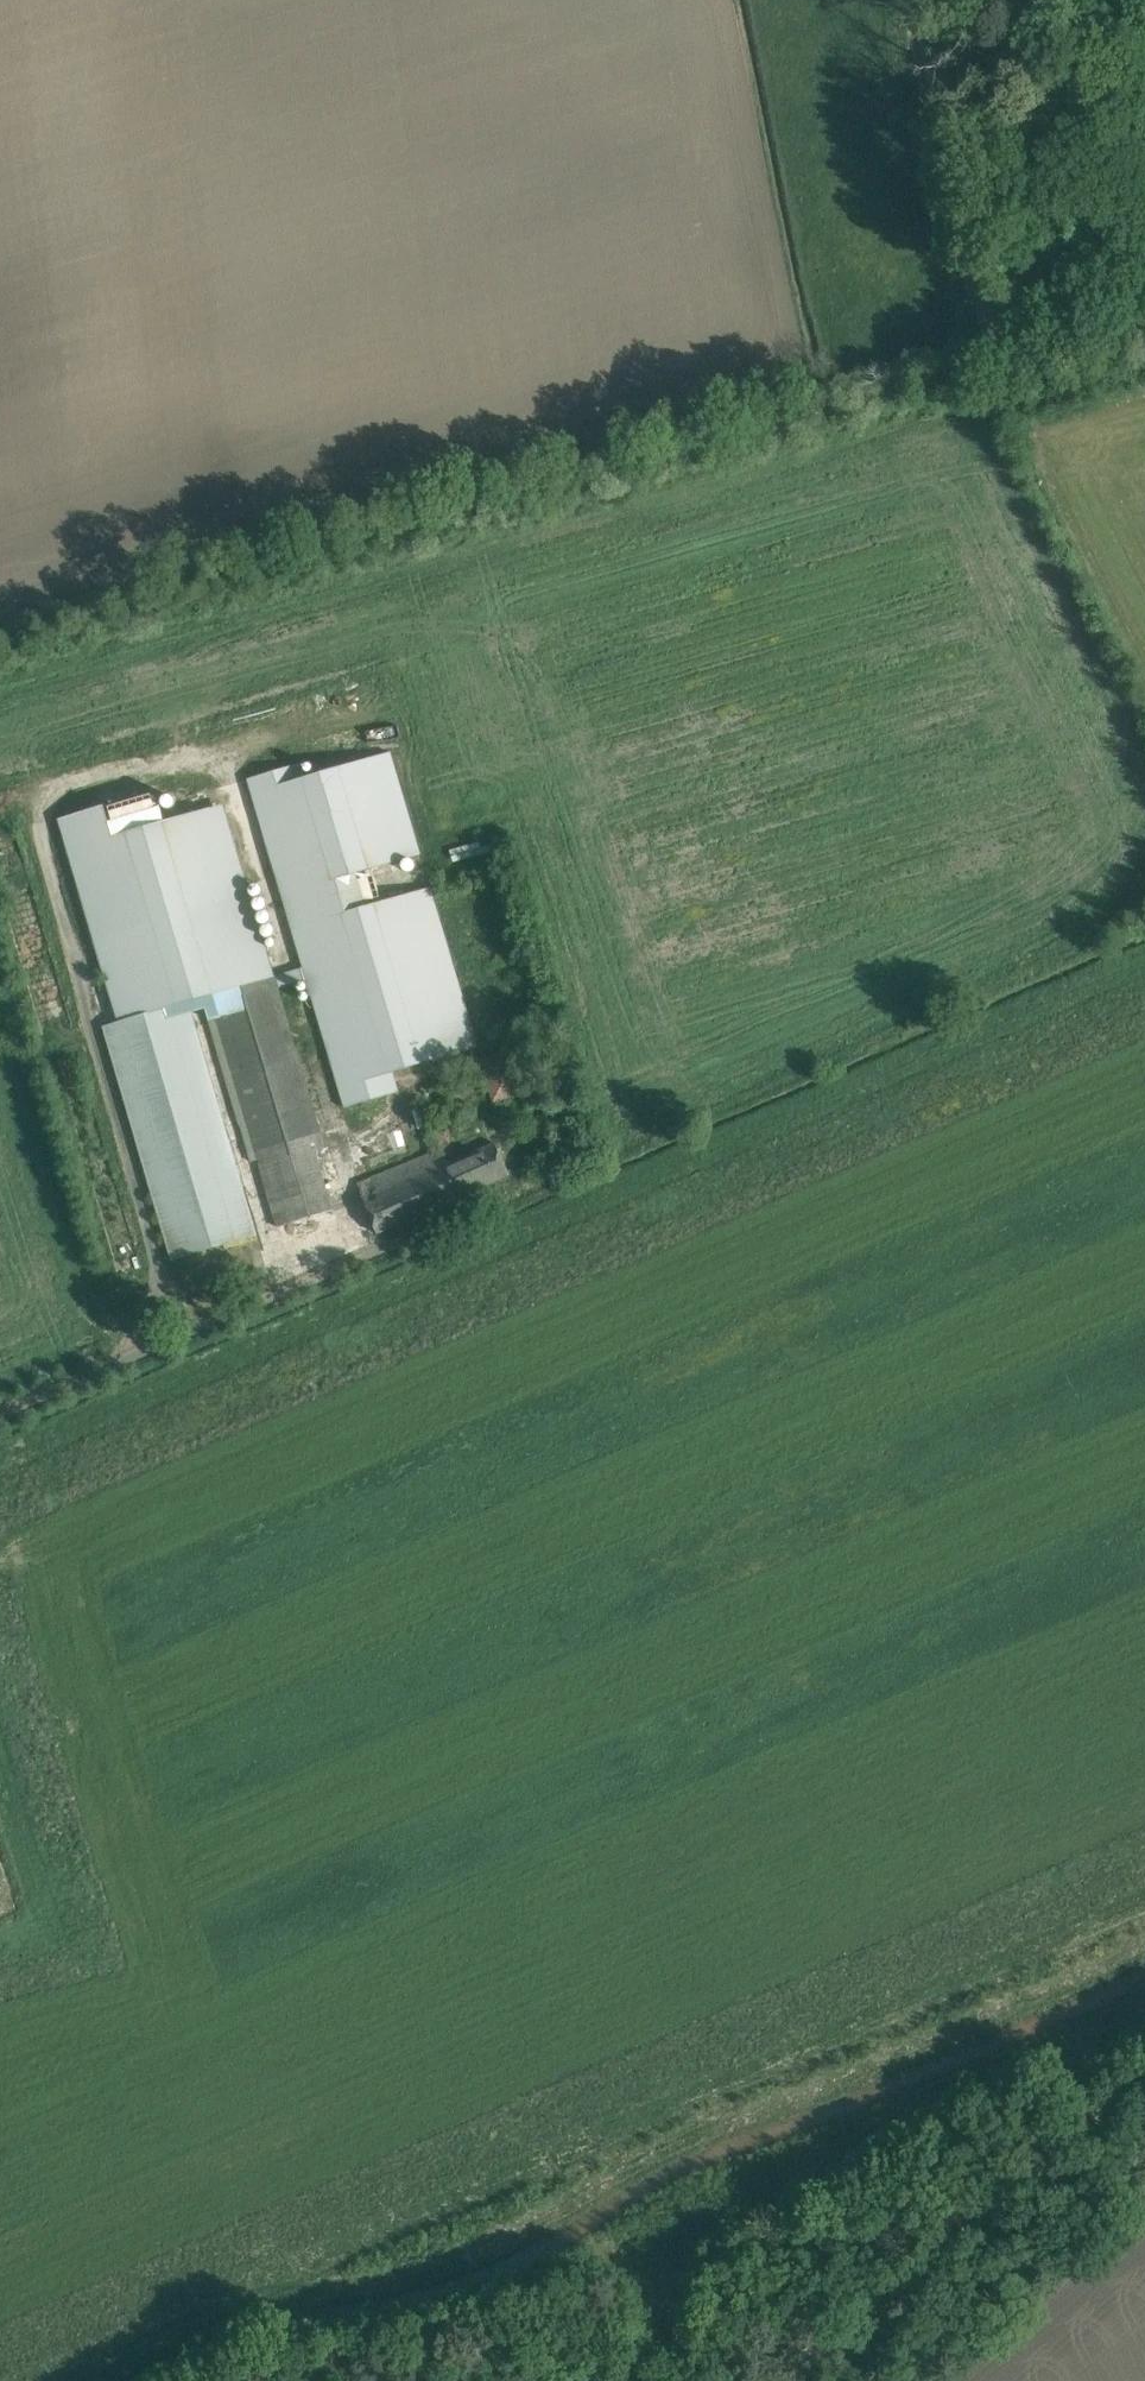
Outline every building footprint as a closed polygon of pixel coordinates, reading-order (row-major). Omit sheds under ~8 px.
[(301,763),(248,779),(303,967),(274,976),(277,988),(307,979),(345,1107),(399,1091),(393,1071),(478,1046),(431,887),(363,908),(361,902),(380,897),(374,875),(355,880),(353,874),(421,854),(391,752),(306,778),(301,763)] [(156,790),(59,819),(118,1022),(105,1026),(173,1258),(256,1234),(192,1013),(213,1006),(279,1227),(333,1210),(310,1134),(320,1131),(284,1011),(277,988),(274,976),(226,813),(168,830),(156,790)] [(451,849),(454,860),(502,847),(501,842),(499,836),(475,842),(451,849)] [(485,1043),(509,1035),(505,1021),(481,1029),(485,1043)] [(480,1060),(494,1103),(524,1094),(520,1082),(534,1077),(524,1046),(480,1060)] [(358,1183),(369,1211),(377,1233),(510,1174),(497,1143),(451,1162),(444,1147),(358,1183)]
